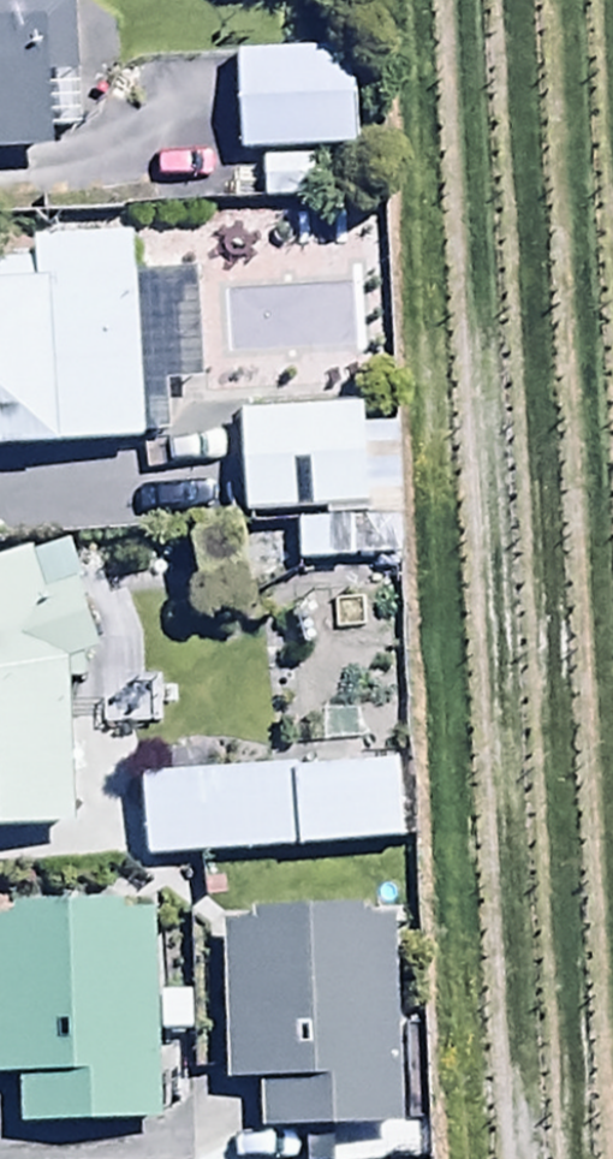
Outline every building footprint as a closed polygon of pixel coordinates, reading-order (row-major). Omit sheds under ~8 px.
[(0,20),(0,155),(52,153),(49,75),(72,75),(70,1),(3,3),(3,20),(0,20)] [(351,46),(232,49),(235,149),(353,146),(351,46)] [(37,257),(0,259),(0,456),(142,450),(132,238),(36,242),(37,257)] [(400,561),(400,414),(234,408),(233,509),(295,509),(295,561),(400,561)] [(62,534),(0,553),(0,823),(79,823),(78,711),(163,710),(163,670),(134,670),(134,635),(62,534)] [(314,770),(293,771),(298,850),(401,843),(396,765),(314,770)] [(298,850),(293,771),(137,782),(142,860),(298,850)] [(16,1127),(157,1124),(155,1036),(188,1035),(187,995),(157,996),(155,914),(128,915),(127,904),(13,907),(14,918),(0,919),(0,1080),(15,1079),(16,1127)] [(257,1082),(258,1133),(397,1129),(392,919),(364,919),(364,909),(250,912),(250,922),(219,923),(224,1083),(257,1082)]
